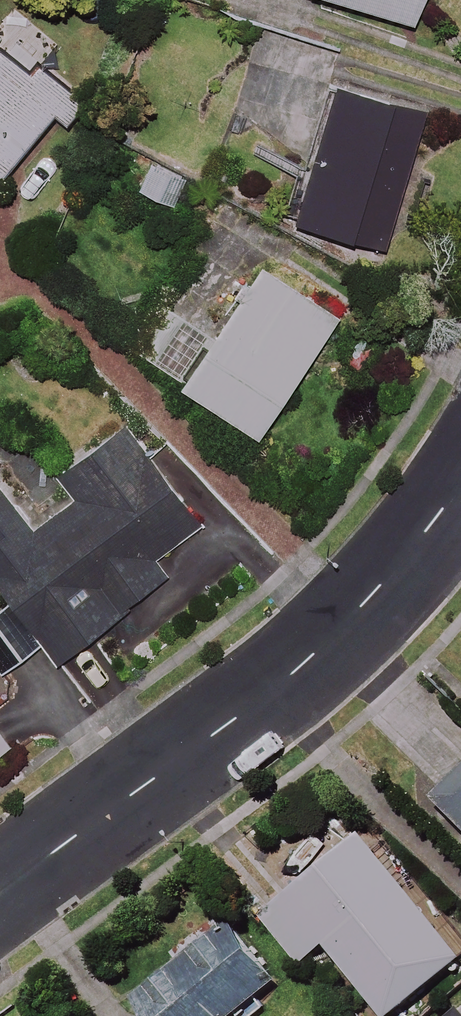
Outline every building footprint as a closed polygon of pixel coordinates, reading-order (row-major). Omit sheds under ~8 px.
[(418,25),(425,0),(339,0),(418,25)] [(0,51),(0,184),(57,115),(69,126),(88,103),(14,41),(4,54),(0,51)] [(426,113),(339,86),(297,222),(384,249),(426,113)] [(156,156),(141,190),(176,204),(190,170),(156,156)] [(339,319),(263,268),(216,337),(176,310),(144,358),(261,436),(339,319)] [(207,527),(129,428),(59,482),(75,502),(35,533),(0,487),(0,582),(60,661),(171,575),(161,558),(207,527)] [(12,746),(0,729),(0,755),(12,746)] [(436,801),(460,826),(460,777),(436,801)] [(443,935),(359,834),(262,915),(302,963),(321,947),(365,1000),(443,935)] [(228,924),(131,997),(146,1015),(235,1015),(275,986),(228,924)]
